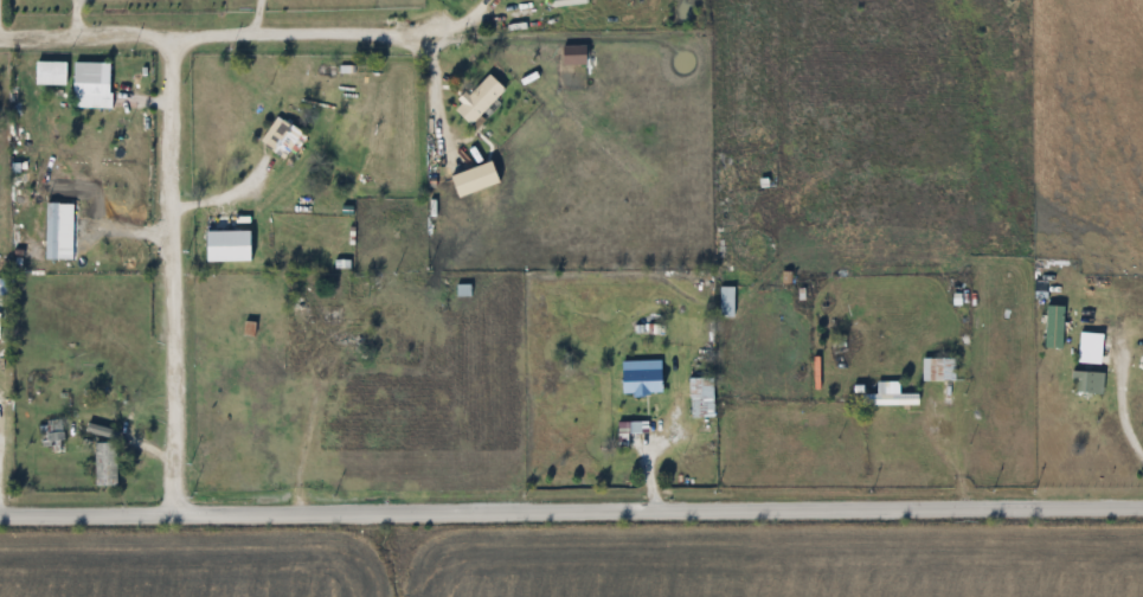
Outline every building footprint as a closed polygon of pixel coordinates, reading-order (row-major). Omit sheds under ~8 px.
[(75,110),(114,110),(114,76),(75,76),(75,110)] [(508,92),(492,76),(457,111),(474,128),(508,92)] [(268,146),(289,162),(308,137),(286,121),(268,146)] [(926,359),(926,381),(959,381),(959,359),(926,359)] [(624,371),(624,396),(668,396),(668,371),(624,371)] [(1076,372),(1076,396),(1107,396),(1107,372),(1076,372)] [(692,417),(717,417),(717,378),(692,378),(692,417)] [(922,396),(879,396),(879,405),(922,405),(922,396)] [(42,445),(67,445),(67,422),(42,423),(42,445)] [(96,486),(120,486),(120,443),(96,443),(96,486)]
